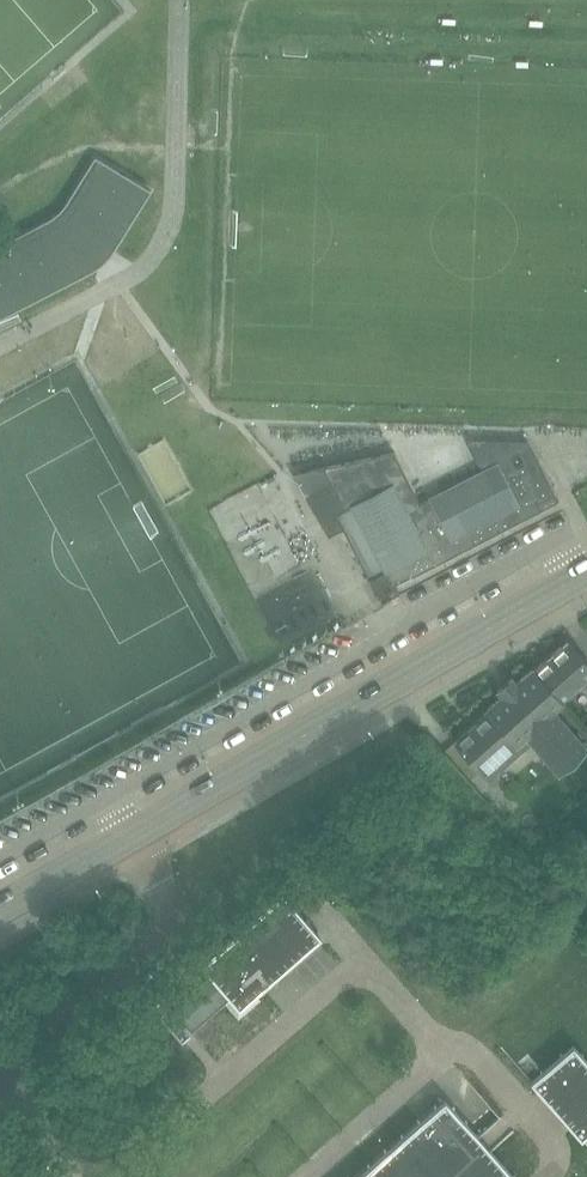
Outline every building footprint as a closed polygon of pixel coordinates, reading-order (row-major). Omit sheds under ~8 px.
[(86,260),(104,244),(111,248),(145,191),(96,161),(62,216),(0,248),(0,313),(90,267),(86,260)] [(476,458),(482,469),(483,471),(432,498),(431,497),(430,498),(431,498),(426,501),(451,549),(456,547),(459,552),(558,501),(542,469),(527,441),(526,441),(526,442),(485,440),(484,441),(489,451),(476,458)] [(377,594),(393,586),(448,558),(445,552),(451,549),(426,501),(420,504),(394,453),(395,453),(395,451),(297,473),(297,475),(298,475),(322,521),(336,514),(370,580),(374,578),(381,591),(376,593),(377,594)] [(533,671),(560,701),(586,678),(586,664),(566,641),(533,671)] [(486,709),(516,741),(517,743),(526,736),(558,773),(586,747),(554,710),(562,703),(560,701),(532,669),(516,682),(511,677),(497,690),(502,695),(486,709)] [(500,755),(516,741),(488,711),(455,740),(483,771),(494,760),(498,764),(504,759),(500,755)] [(303,924),(304,923),(305,922),(304,921),(302,922),(293,911),(295,910),(294,909),(292,910),(283,899),(284,898),(283,897),(281,898),(278,895),(277,896),(276,894),(274,895),(276,897),(262,909),(260,907),(259,908),(261,910),(246,923),(245,921),(243,922),(245,924),(231,936),(229,934),(228,935),(229,937),(215,950),(214,948),(212,949),(214,951),(200,963),(198,961),(197,963),(198,964),(199,964),(210,976),(173,1009),(161,994),(149,1005),(181,1042),(193,1032),(191,1029),(228,997),(239,1009),(238,1010),(239,1012),(241,1010),(239,1009),(253,996),(255,998),(256,997),(254,995),(269,983),(270,985),(272,983),(270,982),(284,969),(286,971),(287,970),(286,968),(300,956),(302,957),(303,956),(301,954),(315,942),(317,944),(318,943),(317,941),(318,940),(314,935),(316,934),(314,933),(313,934),(303,924)] [(584,1057),(585,1056),(584,1055),(583,1056),(575,1047),(568,1053),(567,1052),(566,1053),(567,1054),(555,1064),(554,1063),(552,1065),(553,1066),(541,1076),(541,1075),(539,1076),(540,1077),(533,1083),(541,1092),(540,1093),(541,1095),(542,1094),(573,1130),(572,1131),(574,1132),(575,1131),(582,1140),(586,1136),(586,1061),(584,1057)] [(491,1150),(492,1149),(490,1148),(489,1149),(480,1138),(481,1137),(480,1136),(479,1137),(467,1124),(468,1123),(467,1121),(466,1122),(455,1109),(456,1108),(454,1106),(453,1107),(446,1099),(438,1106),(437,1105),(435,1107),(436,1108),(421,1121),(420,1120),(419,1121),(419,1122),(404,1136),(403,1135),(402,1136),(403,1137),(387,1150),(386,1149),(385,1150),(386,1152),(370,1165),(370,1164),(368,1165),(369,1166),(357,1176),(514,1176),(491,1150)]
